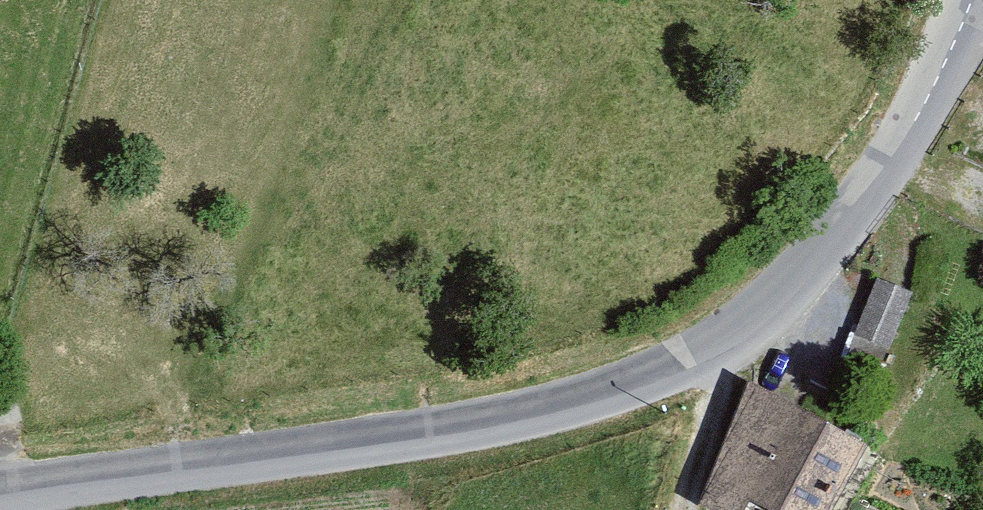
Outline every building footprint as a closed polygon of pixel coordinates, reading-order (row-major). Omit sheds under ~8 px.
[(915,314),(875,301),(857,355),(897,368),(915,314)] [(747,396),(693,509),(838,509),(861,465),(747,396)]
